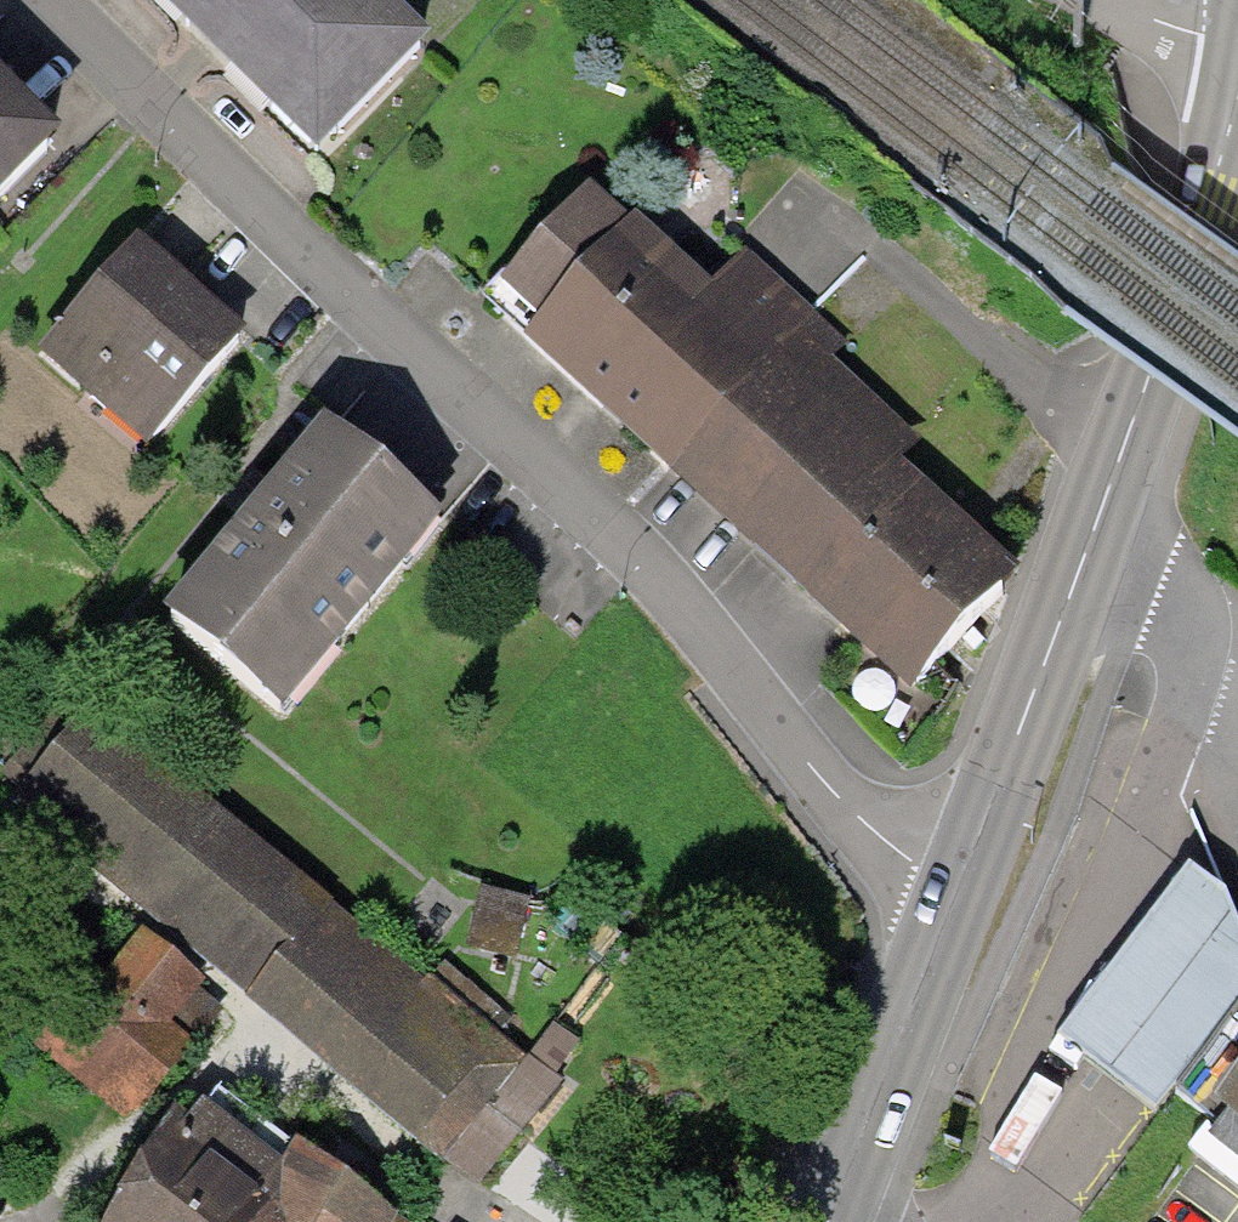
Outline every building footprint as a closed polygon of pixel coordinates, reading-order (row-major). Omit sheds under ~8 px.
[(394,0),(157,0),(202,44),(316,155),(432,37),(394,0)] [(62,134),(0,72),(0,197),(62,134)] [(672,474),(816,317),(743,251),(712,286),(634,215),(631,218),(592,183),(500,283),(539,319),(522,338),(672,474)] [(146,445),(246,331),(203,293),(137,236),(37,351),(146,445)] [(816,317),(672,474),(670,478),(908,692),(1020,567),(904,463),(923,443),(829,358),(843,342),(816,317)] [(444,518),(324,418),(248,509),(163,612),(282,711),(444,518)] [(246,998),(475,1186),(560,1084),(326,901),(327,897),(95,704),(12,801),(247,997),(246,998)] [(1188,864),(1058,1036),(1155,1113),(1175,1089),(1237,1003),(1237,940),(1236,938),(1237,937),(1237,926),(1219,887),(1188,864)] [(496,901),(496,972),(540,971),(540,900),(496,901)] [(79,990),(32,1049),(130,1126),(187,1053),(164,1035),(206,981),(144,933),(91,1000),(79,990)] [(1175,1089),(1220,1122),(1226,1113),(1213,1104),(1237,1071),(1237,1003),(1175,1089)] [(1213,1104),(1226,1113),(1237,1122),(1237,1071),(1213,1104)] [(400,1217),(299,1143),(284,1164),(203,1103),(191,1121),(173,1108),(105,1221),(397,1221),(400,1217)] [(1226,1113),(1220,1122),(1209,1136),(1237,1158),(1237,1122),(1226,1113)]
